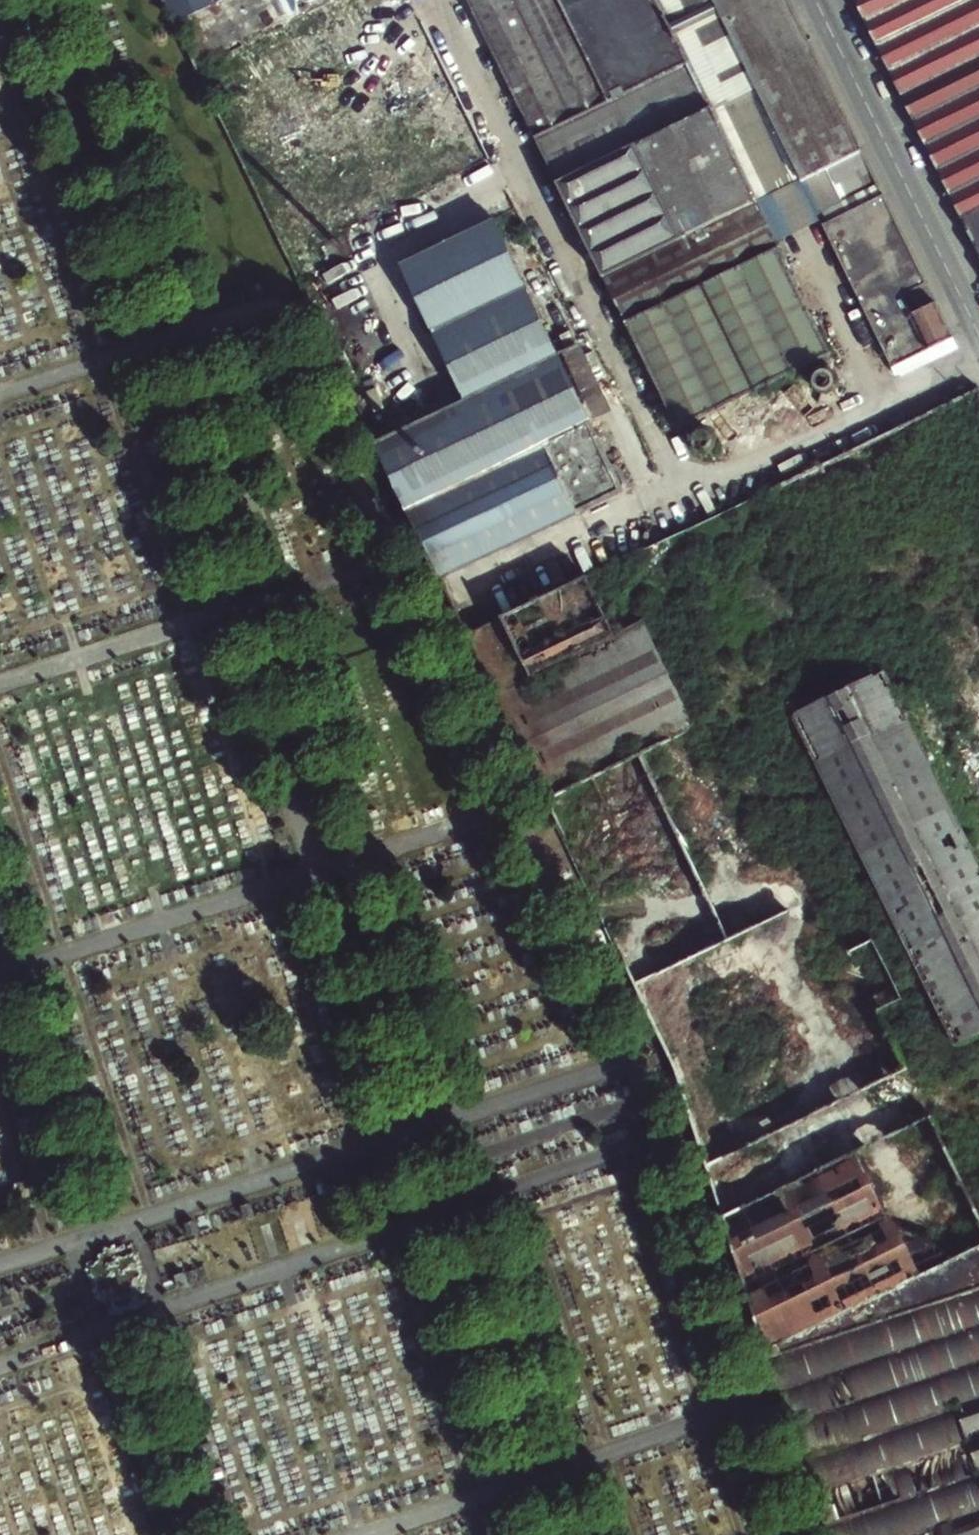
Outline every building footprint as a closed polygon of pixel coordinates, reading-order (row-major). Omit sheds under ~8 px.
[(176,26),(231,0),(164,0),(176,26)] [(656,0),(468,0),(537,141),(688,64),(656,0)] [(881,189),(788,0),(656,0),(688,64),(711,111),(756,89),(800,180),(813,174),(818,184),(833,177),(828,167),(845,159),(864,198),(881,189)] [(978,253),(978,0),(854,0),(978,253)] [(756,203),(711,111),(688,64),(537,141),(560,188),(637,150),(681,241),(756,203)] [(756,89),(711,111),(756,203),(775,241),(820,219),(864,198),(845,159),(828,167),(833,177),(818,184),(813,174),(800,180),(756,89)] [(637,150),(560,188),(605,279),(681,241),(637,150)] [(884,196),(823,226),(894,369),(954,339),(937,303),(914,315),(905,297),(928,286),(884,196)] [(627,325),(780,250),(775,241),(756,203),(681,241),(605,279),(627,325)] [(615,471),(561,360),(494,223),(402,267),(466,403),(376,446),(441,582),(626,494),(628,487),(621,472),(615,471)] [(832,356),(780,250),(627,325),(679,431),(832,356)] [(828,407),(836,403),(834,399),(841,396),(844,387),(836,370),(826,366),(810,374),(806,383),(818,407),(828,407)] [(548,801),(697,726),(646,620),(614,635),(587,578),(468,634),(548,801)] [(940,781),(909,718),(871,677),(794,714),(957,1045),(975,1036),(978,1042),(978,1041),(978,862),(940,781)] [(873,940),(850,951),(879,1011),(902,1000),(873,940)] [(726,1216),(771,1357),(978,1288),(978,1248),(921,1276),(859,1152),(726,1216)] [(804,1456),(978,1398),(978,1288),(771,1357),(804,1456)] [(804,1456),(815,1490),(967,1441),(978,1476),(978,1398),(804,1456)] [(967,1441),(815,1490),(829,1534),(978,1534),(978,1476),(967,1441)]
